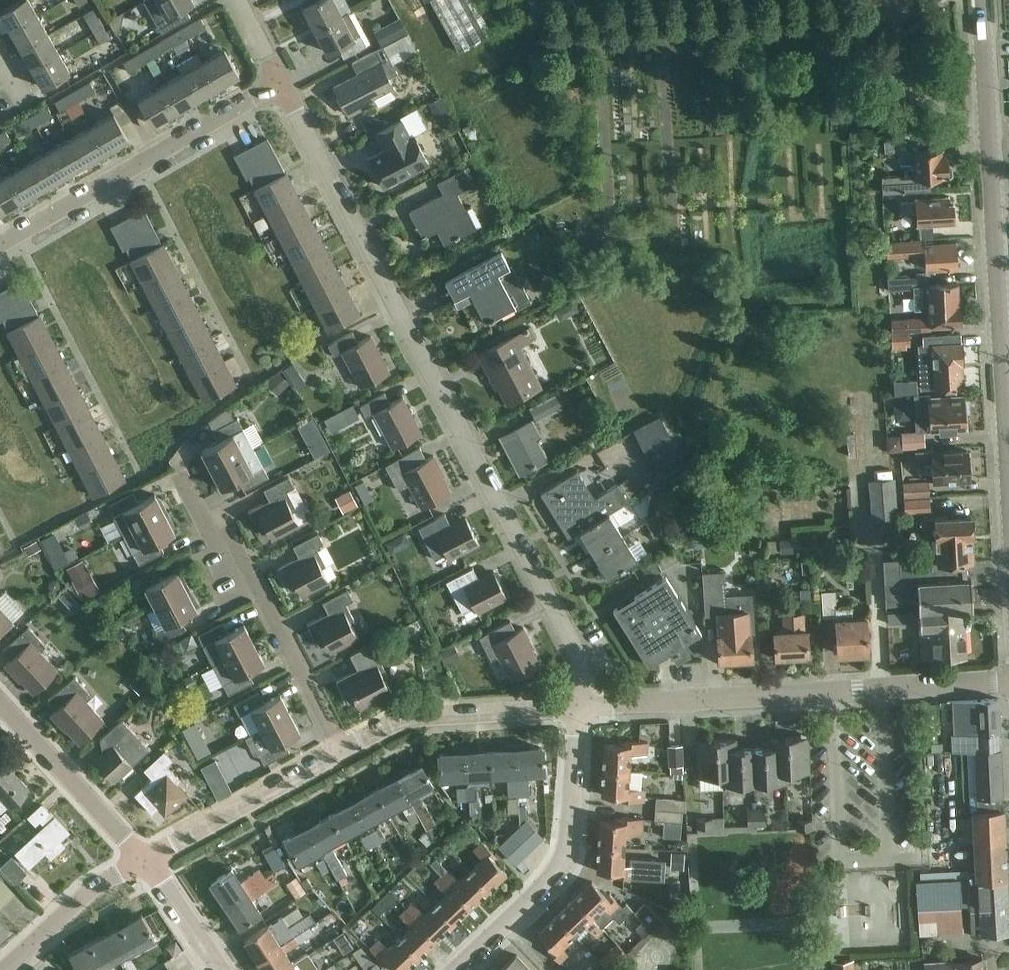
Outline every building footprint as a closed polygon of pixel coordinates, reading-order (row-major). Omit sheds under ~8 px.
[(36,16),(27,0),(19,0),(0,11),(0,15),(9,31),(36,16)] [(148,9),(161,32),(184,19),(178,8),(193,0),(143,0),(148,9)] [(341,15),(333,0),(313,0),(313,1),(302,6),(314,29),(341,15)] [(457,50),(491,32),(474,0),(430,0),(457,50)] [(341,15),(314,29),(326,51),(337,45),(343,56),(364,45),(359,34),(352,37),(341,15)] [(20,50),(46,35),(36,16),(9,31),(20,50)] [(92,33),(102,28),(96,17),(86,23),(92,33)] [(400,17),(373,31),(381,46),(407,33),(408,33),(400,17)] [(187,37),(204,27),(199,18),(182,28),(187,37)] [(98,44),(108,38),(102,28),(92,33),(98,44)] [(169,47),(187,37),(182,28),(164,38),(169,47)] [(394,90),(388,78),(397,73),(392,64),(416,51),(407,33),(381,46),(350,62),(356,74),(333,86),(347,114),(394,90)] [(30,68),(57,53),(46,35),(20,50),(30,68)] [(145,61),(162,51),(157,43),(140,53),(145,61)] [(201,62),(216,87),(238,75),(223,49),(201,62)] [(57,53),(30,68),(41,88),(68,73),(57,53)] [(149,69),(145,61),(140,53),(122,63),(131,80),(149,69)] [(195,99),(216,87),(201,62),(180,74),(195,99)] [(174,112),(195,99),(180,74),(159,86),(174,112)] [(76,101),(94,90),(89,82),(71,92),(76,101)] [(152,124),(174,112),(159,86),(137,99),(149,120),(152,124)] [(58,111),(76,101),(71,92),(53,102),(58,111)] [(135,95),(125,100),(133,113),(140,125),(149,120),(137,99),(135,95)] [(439,96),(427,102),(436,119),(448,113),(439,96)] [(120,102),(109,108),(112,113),(119,126),(130,120),(120,102)] [(34,125),(51,115),(46,106),(29,116),(34,125)] [(90,126),(105,151),(127,138),(119,126),(112,113),(90,126)] [(16,135),(34,125),(29,116),(11,127),(16,135)] [(367,158),(383,187),(428,163),(413,134),(409,136),(401,119),(377,132),(385,148),(367,158)] [(84,163),(105,151),(90,126),(69,138),(84,163)] [(9,139),(4,131),(0,133),(0,145),(9,139)] [(63,176),(84,163),(69,138),(48,150),(63,176)] [(284,173),(282,168),(266,138),(255,144),(273,178),(284,173)] [(884,152),(905,151),(905,140),(883,142),(884,152)] [(263,184),(273,178),(255,144),(245,149),(263,184)] [(254,188),(263,184),(245,149),(234,155),(233,155),(246,180),(247,179),(247,178),(249,177),(254,188)] [(881,192),(929,189),(928,178),(951,176),(950,152),(942,153),(941,149),(912,151),(912,152),(899,152),(900,162),(913,162),(914,178),(898,178),(898,176),(881,177),(881,192)] [(42,188),(63,176),(48,150),(27,162),(42,188)] [(21,200),(42,188),(27,162),(6,175),(21,200)] [(436,231),(443,244),(470,230),(460,211),(464,209),(455,192),(471,184),(463,168),(436,182),(442,193),(408,210),(422,238),(436,231)] [(266,213),(298,196),(285,172),(284,173),(273,178),(263,184),(254,188),(253,189),(266,213)] [(21,200),(6,175),(0,178),(0,212),(21,200)] [(278,236),(310,220),(298,196),(266,213),(278,236)] [(931,224),(954,222),(953,205),(948,205),(948,196),(915,198),(915,202),(900,202),(900,213),(916,212),(917,224),(919,224),(920,239),(932,238),(931,224)] [(161,244),(158,239),(143,209),(132,215),(150,250),(161,244)] [(140,255),(150,250),(132,215),(121,220),(140,255)] [(495,219),(485,224),(489,231),(499,226),(495,219)] [(131,260),(140,255),(121,220),(111,226),(123,249),(125,248),(131,260)] [(322,243),(313,226),(310,220),(278,236),(290,260),(322,243)] [(924,269),(956,267),(955,242),(924,244),(923,240),(886,242),(886,258),(923,256),(924,269)] [(335,266),(329,255),(322,243),(290,260),(303,283),(335,266)] [(143,284),(174,268),(162,244),(161,244),(150,250),(140,255),(131,260),(130,260),(143,284)] [(468,291),(484,322),(512,307),(514,311),(530,302),(510,265),(508,267),(500,252),(444,281),(454,298),(468,291)] [(347,290),(344,284),(335,266),(303,283),(315,307),(347,290)] [(155,307),(187,291),(174,268),(143,284),(155,307)] [(908,289),(908,276),(887,277),(888,290),(908,289)] [(38,315),(37,314),(20,280),(9,286),(27,320),(38,315)] [(957,304),(956,283),(927,285),(912,286),(913,309),(929,308),(929,318),(907,319),(908,331),(930,330),(930,325),(959,323),(958,303),(957,304)] [(27,320),(9,286),(0,291),(0,295),(16,326),(27,320)] [(327,331),(359,314),(347,290),(315,307),(327,331)] [(167,331),(199,314),(187,291),(155,307),(167,331)] [(16,326),(0,295),(0,321),(2,320),(8,331),(16,326)] [(572,300),(563,305),(568,315),(578,310),(572,300)] [(211,338),(205,326),(199,314),(167,331),(179,354),(211,338)] [(19,355),(51,339),(39,315),(38,315),(27,320),(16,326),(8,331),(7,331),(19,355)] [(508,401),(539,385),(518,344),(532,337),(528,328),(477,354),(491,380),(495,377),(508,401)] [(341,351),(360,387),(389,372),(370,336),(358,342),(352,332),(328,345),(333,356),(341,351)] [(892,350),(906,349),(906,346),(910,346),(910,332),(891,333),(892,350)] [(925,388),(962,386),(961,363),(962,363),(960,342),(959,342),(959,333),(922,335),(923,345),(932,345),(933,366),(924,366),(925,388)] [(223,361),(220,355),(211,338),(179,354),(192,378),(223,361)] [(63,362),(55,347),(51,339),(19,355),(31,379),(63,362)] [(204,402),(236,385),(223,361),(192,378),(204,402)] [(76,386),(73,380),(63,362),(31,379),(44,402),(76,386)] [(291,362),(282,368),(289,378),(298,372),(291,362)] [(278,377),(269,387),(279,395),(288,386),(278,377)] [(56,426),(88,409),(76,386),(44,402),(56,426)] [(535,419),(569,402),(563,391),(530,408),(535,419)] [(373,412),(392,448),(421,433),(402,397),(390,403),(384,393),(359,405),(365,416),(373,412)] [(929,430),(965,428),(964,411),(967,411),(967,399),(964,399),(963,395),(927,397),(927,393),(911,394),(911,400),(927,399),(927,414),(917,415),(918,430),(928,429),(929,430)] [(100,432),(90,413),(88,409),(56,426),(68,449),(100,432)] [(338,412),(324,419),(331,431),(344,424),(338,412)] [(647,450),(669,438),(658,417),(635,428),(647,450)] [(253,448),(243,429),(237,418),(212,431),(218,441),(201,450),(203,453),(201,457),(209,471),(253,448)] [(308,438),(320,432),(314,419),(302,425),(308,438)] [(522,471),(546,458),(534,435),(538,432),(532,420),(499,437),(505,450),(509,447),(522,471)] [(902,449),(925,448),(924,431),(901,432),(901,434),(902,449)] [(112,456),(107,446),(100,432),(68,449),(69,450),(62,453),(66,462),(73,458),(80,472),(112,456)] [(901,434),(886,435),(887,451),(902,450),(902,449),(901,434)] [(409,484),(421,508),(450,493),(438,469),(439,468),(433,455),(426,459),(419,447),(385,465),(398,490),(409,484)] [(268,477),(262,466),(253,448),(209,471),(216,484),(220,486),(221,488),(238,480),(243,490),(268,477)] [(932,481),(969,479),(967,451),(959,452),(959,451),(943,451),(944,452),(933,453),(933,449),(914,450),(914,460),(931,459),(932,481)] [(93,496),(125,480),(112,456),(80,472),(93,496)] [(627,476),(616,483),(593,497),(576,470),(539,493),(567,537),(577,530),(606,512),(607,512),(638,493),(627,476)] [(295,486),(294,487),(288,476),(263,489),(269,500),(248,511),(260,534),(267,530),(272,539),(299,524),(298,523),(311,517),(295,486)] [(896,516),(893,479),(869,481),(871,518),(896,516)] [(364,481),(354,487),(360,497),(370,491),(364,481)] [(928,494),(928,481),(902,483),(903,496),(928,494)] [(342,512),(357,505),(350,490),(335,498),(342,512)] [(123,534),(167,512),(160,498),(156,497),(154,494),(138,503),(132,492),(108,505),(113,516),(114,516),(123,534)] [(929,511),(929,497),(903,498),(903,513),(929,511)] [(663,503),(650,499),(646,512),(659,516),(663,503)] [(123,534),(133,553),(139,564),(163,552),(158,541),(174,532),(173,530),(174,526),(167,512),(123,534)] [(621,535),(607,512),(606,512),(577,530),(592,554),(621,535)] [(444,514),(418,527),(434,559),(446,553),(449,559),(479,543),(467,521),(452,529),(444,514)] [(652,536),(663,530),(655,515),(645,521),(652,536)] [(936,563),(965,561),(972,561),(971,536),(972,536),(971,516),(920,519),(921,528),(934,527),(936,561),(936,563)] [(831,518),(832,535),(849,534),(848,518),(831,518)] [(323,543),(317,532),(292,545),(298,556),(277,567),(289,590),(297,587),(301,595),(328,581),(321,568),(326,565),(316,547),(323,543)] [(621,535),(592,554),(607,577),(636,559),(621,535)] [(394,537),(385,542),(391,554),(400,549),(394,537)] [(668,555),(683,546),(678,537),(663,546),(668,555)] [(793,554),(792,539),(778,540),(779,554),(793,554)] [(36,540),(23,547),(28,556),(41,549),(36,540)] [(60,546),(47,554),(54,568),(68,561),(60,546)] [(0,565),(0,569),(2,574),(29,560),(26,553),(0,565)] [(936,563),(936,561),(926,562),(926,556),(882,559),(885,601),(918,599),(918,610),(961,608),(961,614),(967,613),(968,613),(968,607),(972,607),(970,579),(966,579),(965,561),(936,563)] [(655,559),(641,566),(647,577),(661,570),(656,560),(655,559)] [(811,560),(802,561),(802,573),(811,572),(811,560)] [(472,567),(446,581),(462,613),(474,607),(477,612),(507,597),(495,574),(480,582),(472,567)] [(155,606),(189,589),(182,575),(178,574),(176,571),(160,579),(155,569),(130,582),(135,593),(145,588),(155,606)] [(89,571),(71,580),(82,600),(100,590),(89,571)] [(751,659),(750,633),(749,633),(748,619),(752,618),(750,594),(723,596),(721,572),(701,574),(704,615),(716,614),(718,635),(717,635),(719,661),(751,659)] [(647,665),(700,632),(664,576),(658,580),(645,588),(611,609),(647,665)] [(49,581),(49,586),(51,589),(56,590),(59,587),(60,583),(57,579),(53,579),(49,581)] [(810,588),(799,589),(800,601),(811,600),(810,588)] [(145,612),(155,630),(160,641),(185,629),(180,618),(196,609),(195,607),(196,603),(189,589),(155,606),(145,612)] [(352,600),(347,589),(322,602),(327,612),(306,623),(319,647),(326,643),(331,651),(358,637),(351,624),(355,622),(345,603),(352,600)] [(77,600),(67,590),(58,598),(68,609),(77,600)] [(837,654),(867,652),(865,619),(852,619),(851,608),(835,609),(834,590),(820,591),(822,617),(835,616),(837,654)] [(106,592),(91,600),(98,613),(113,605),(106,592)] [(12,621),(0,608),(0,632),(12,621)] [(967,615),(967,613),(961,614),(961,608),(918,610),(921,659),(965,656),(963,619),(967,615)] [(899,612),(887,613),(888,624),(900,622),(899,612)] [(775,658),(807,656),(806,629),(803,630),(802,613),(781,614),(782,631),(773,631),(775,658)] [(510,620),(479,637),(491,660),(498,656),(511,679),(540,664),(527,641),(529,640),(523,627),(515,631),(510,620)] [(213,665),(254,644),(244,624),(228,633),(222,622),(197,635),(213,665)] [(46,645),(28,626),(2,650),(10,659),(4,664),(14,675),(15,673),(33,693),(57,671),(39,651),(46,645)] [(125,636),(120,626),(112,630),(117,640),(125,636)] [(190,633),(179,639),(185,650),(196,644),(190,633)] [(382,656),(374,641),(349,654),(357,668),(336,679),(348,703),(356,699),(360,707),(391,691),(384,678),(388,676),(378,658),(382,656)] [(213,665),(222,683),(228,695),(253,682),(247,671),(264,663),(254,644),(213,665)] [(446,665),(460,658),(453,645),(439,652),(446,665)] [(161,671),(153,676),(162,688),(169,682),(161,671)] [(139,695),(149,686),(139,675),(129,684),(139,695)] [(91,695),(74,676),(48,700),(56,709),(50,714),(59,724),(61,723),(79,743),(103,721),(85,701),(91,695)] [(260,728),(289,713),(280,694),(263,702),(258,692),(233,705),(239,716),(251,710),(260,728)] [(999,748),(999,732),(997,698),(987,699),(987,697),(985,697),(985,699),(953,700),(956,750),(965,749),(999,748)] [(149,749),(121,719),(114,711),(103,721),(110,729),(100,739),(108,748),(95,760),(114,781),(149,749)] [(254,752),(258,753),(264,764),(289,751),(283,741),(299,732),(289,713),(260,728),(261,729),(246,737),(254,752)] [(194,723),(180,730),(188,744),(202,737),(194,723)] [(785,771),(785,772),(809,771),(808,735),(775,737),(777,772),(785,771)] [(785,771),(777,772),(775,737),(768,737),(768,747),(752,748),(754,783),(786,782),(785,772),(785,771)] [(204,738),(189,746),(195,758),(210,750),(204,738)] [(721,774),(729,774),(727,739),(696,741),(697,776),(721,775),(721,774)] [(754,783),(752,748),(736,748),(735,739),(727,739),(729,774),(721,774),(721,775),(722,785),(754,783)] [(602,769),(629,771),(630,754),(646,755),(647,742),(625,741),(625,745),(604,744),(602,769)] [(943,743),(931,743),(931,751),(943,751),(943,743)] [(529,796),(527,773),(543,772),(541,748),(526,749),(525,744),(515,745),(516,774),(518,797),(529,796)] [(682,764),(680,744),(668,745),(669,765),(670,765),(674,765),(682,764)] [(518,797),(516,774),(515,745),(504,746),(505,750),(490,751),(491,775),(506,774),(509,826),(519,825),(519,822),(519,813),(518,806),(518,797)] [(440,778),(466,777),(464,748),(453,749),(454,753),(438,754),(440,778)] [(491,775),(490,751),(475,752),(474,748),(464,748),(466,777),(491,775)] [(998,748),(965,749),(967,795),(968,795),(969,811),(971,811),(996,809),(996,796),(1002,796),(999,748),(998,748)] [(172,759),(164,750),(143,769),(151,778),(134,794),(152,813),(158,808),(164,815),(187,794),(177,783),(180,780),(166,765),(172,759)] [(215,760),(201,768),(216,798),(231,790),(215,760)] [(29,789),(6,764),(0,769),(0,798),(8,808),(29,789)] [(674,765),(670,765),(671,772),(683,771),(683,764),(682,764),(674,765)] [(436,825),(420,795),(433,788),(420,765),(407,773),(404,769),(395,774),(409,801),(420,820),(425,828),(426,830),(436,825)] [(628,788),(629,771),(602,769),(601,795),(621,796),(621,800),(644,802),(644,789),(628,788)] [(965,771),(955,771),(956,792),(965,791),(965,771)] [(420,820),(409,801),(395,774),(386,779),(388,783),(374,791),(386,813),(400,805),(411,825),(420,820)] [(457,801),(467,801),(466,787),(456,788),(457,801)] [(466,787),(467,801),(478,800),(477,787),(466,787)] [(363,826),(386,813),(374,791),(362,798),(360,793),(349,799),(363,826)] [(685,800),(656,798),(654,820),(677,822),(676,826),(682,826),(682,822),(681,822),(682,811),(685,811),(685,800)] [(342,837),(363,826),(349,799),(341,804),(343,808),(330,815),(342,837)] [(525,805),(518,806),(519,813),(519,822),(527,821),(525,805)] [(49,812),(43,806),(29,818),(35,825),(40,821),(44,826),(16,852),(29,866),(45,850),(51,857),(64,845),(59,840),(68,832),(49,812)] [(764,824),(764,809),(746,809),(747,825),(764,824)] [(975,871),(1006,870),(1002,809),(996,809),(971,811),(975,871)] [(11,818),(5,812),(0,817),(0,832),(1,833),(6,828),(4,825),(11,818)] [(330,844),(342,837),(330,815),(317,822),(315,818),(305,823),(320,850),(324,857),(325,858),(331,870),(337,879),(346,874),(330,844)] [(598,846),(624,848),(625,834),(641,835),(642,818),(620,817),(620,821),(599,820),(598,846)] [(696,818),(697,833),(723,832),(722,817),(696,818)] [(812,827),(812,818),(795,818),(795,828),(812,827)] [(420,820),(411,825),(414,830),(419,832),(425,828),(420,820)] [(516,863),(541,838),(525,822),(500,846),(516,863)] [(324,857),(320,850),(305,823),(296,829),(298,833),(282,842),(290,857),(293,855),(298,864),(311,856),(315,863),(316,862),(315,862),(324,857)] [(370,833),(376,844),(385,839),(379,828),(370,833)] [(432,841),(427,831),(418,838),(426,846),(432,841)] [(367,849),(376,844),(370,833),(360,838),(367,849)] [(469,871),(487,890),(506,872),(492,858),(495,855),(481,841),(473,849),(482,859),(469,871)] [(272,843),(261,849),(272,870),(284,864),(272,843)] [(623,865),(624,848),(598,846),(597,871),(618,872),(618,877),(639,878),(640,865),(623,865)] [(683,870),(684,853),(670,852),(669,869),(683,870)] [(324,857),(315,862),(316,862),(322,874),(331,870),(325,858),(324,857)] [(459,882),(447,870),(436,857),(430,863),(442,875),(471,906),(487,890),(469,871),(459,882)] [(17,868),(8,876),(16,888),(27,879),(17,868)] [(221,908),(264,879),(258,870),(239,883),(231,870),(210,883),(219,896),(215,899),(221,908)] [(975,871),(975,873),(968,873),(971,933),(1008,930),(1008,921),(1008,914),(1006,878),(1006,870),(975,871)] [(251,900),(278,882),(272,873),(264,879),(221,908),(226,916),(230,913),(239,926),(259,913),(251,900)] [(453,923),(471,906),(442,875),(434,883),(445,895),(435,905),(453,923)] [(296,876),(286,882),(296,898),(306,891),(296,876)] [(0,878),(0,908),(15,894),(0,878)] [(306,878),(301,882),(306,890),(312,887),(306,878)] [(963,932),(961,905),(968,904),(967,879),(915,881),(918,935),(963,932)] [(626,903),(622,907),(609,893),(606,896),(591,881),(573,899),(591,918),(600,928),(613,916),(619,922),(632,909),(626,903)] [(600,928),(591,918),(573,899),(556,916),(574,935),(584,925),(596,937),(602,930),(600,928)] [(453,923),(435,905),(424,914),(413,902),(405,910),(434,941),(453,923)] [(643,937),(661,920),(644,903),(634,913),(642,921),(635,928),(643,937)] [(416,959),(434,941),(405,910),(399,916),(411,928),(398,940),(416,959)] [(142,915),(106,935),(114,950),(120,961),(142,949),(141,946),(154,938),(142,915)] [(256,961),(309,926),(303,917),(288,926),(282,916),(267,926),(243,941),(256,961)] [(561,947),(574,935),(556,916),(537,934),(552,948),(548,952),(558,962),(568,953),(561,947)] [(361,921),(354,928),(360,934),(367,927),(361,921)] [(312,934),(311,932),(315,929),(312,924),(309,926),(256,961),(262,969),(282,969),(292,964),(284,953),(312,934)] [(343,953),(352,947),(342,931),(333,937),(343,953)] [(69,955),(77,969),(93,969),(95,969),(96,969),(103,969),(120,961),(114,950),(106,935),(69,955)] [(312,939),(300,947),(313,966),(325,957),(312,939)] [(398,940),(388,950),(378,940),(369,948),(382,962),(386,959),(396,969),(404,969),(416,959),(398,940)] [(646,948),(638,941),(614,969),(628,969),(646,948)] [(599,960),(608,969),(609,969),(626,954),(616,944),(599,960)] [(516,954),(499,969),(531,969),(516,954)] [(368,965),(361,955),(349,964),(353,969),(361,969),(368,965)] [(981,959),(944,961),(924,962),(924,969),(982,969),(981,959)] [(833,961),(833,969),(849,969),(848,960),(833,961)]
